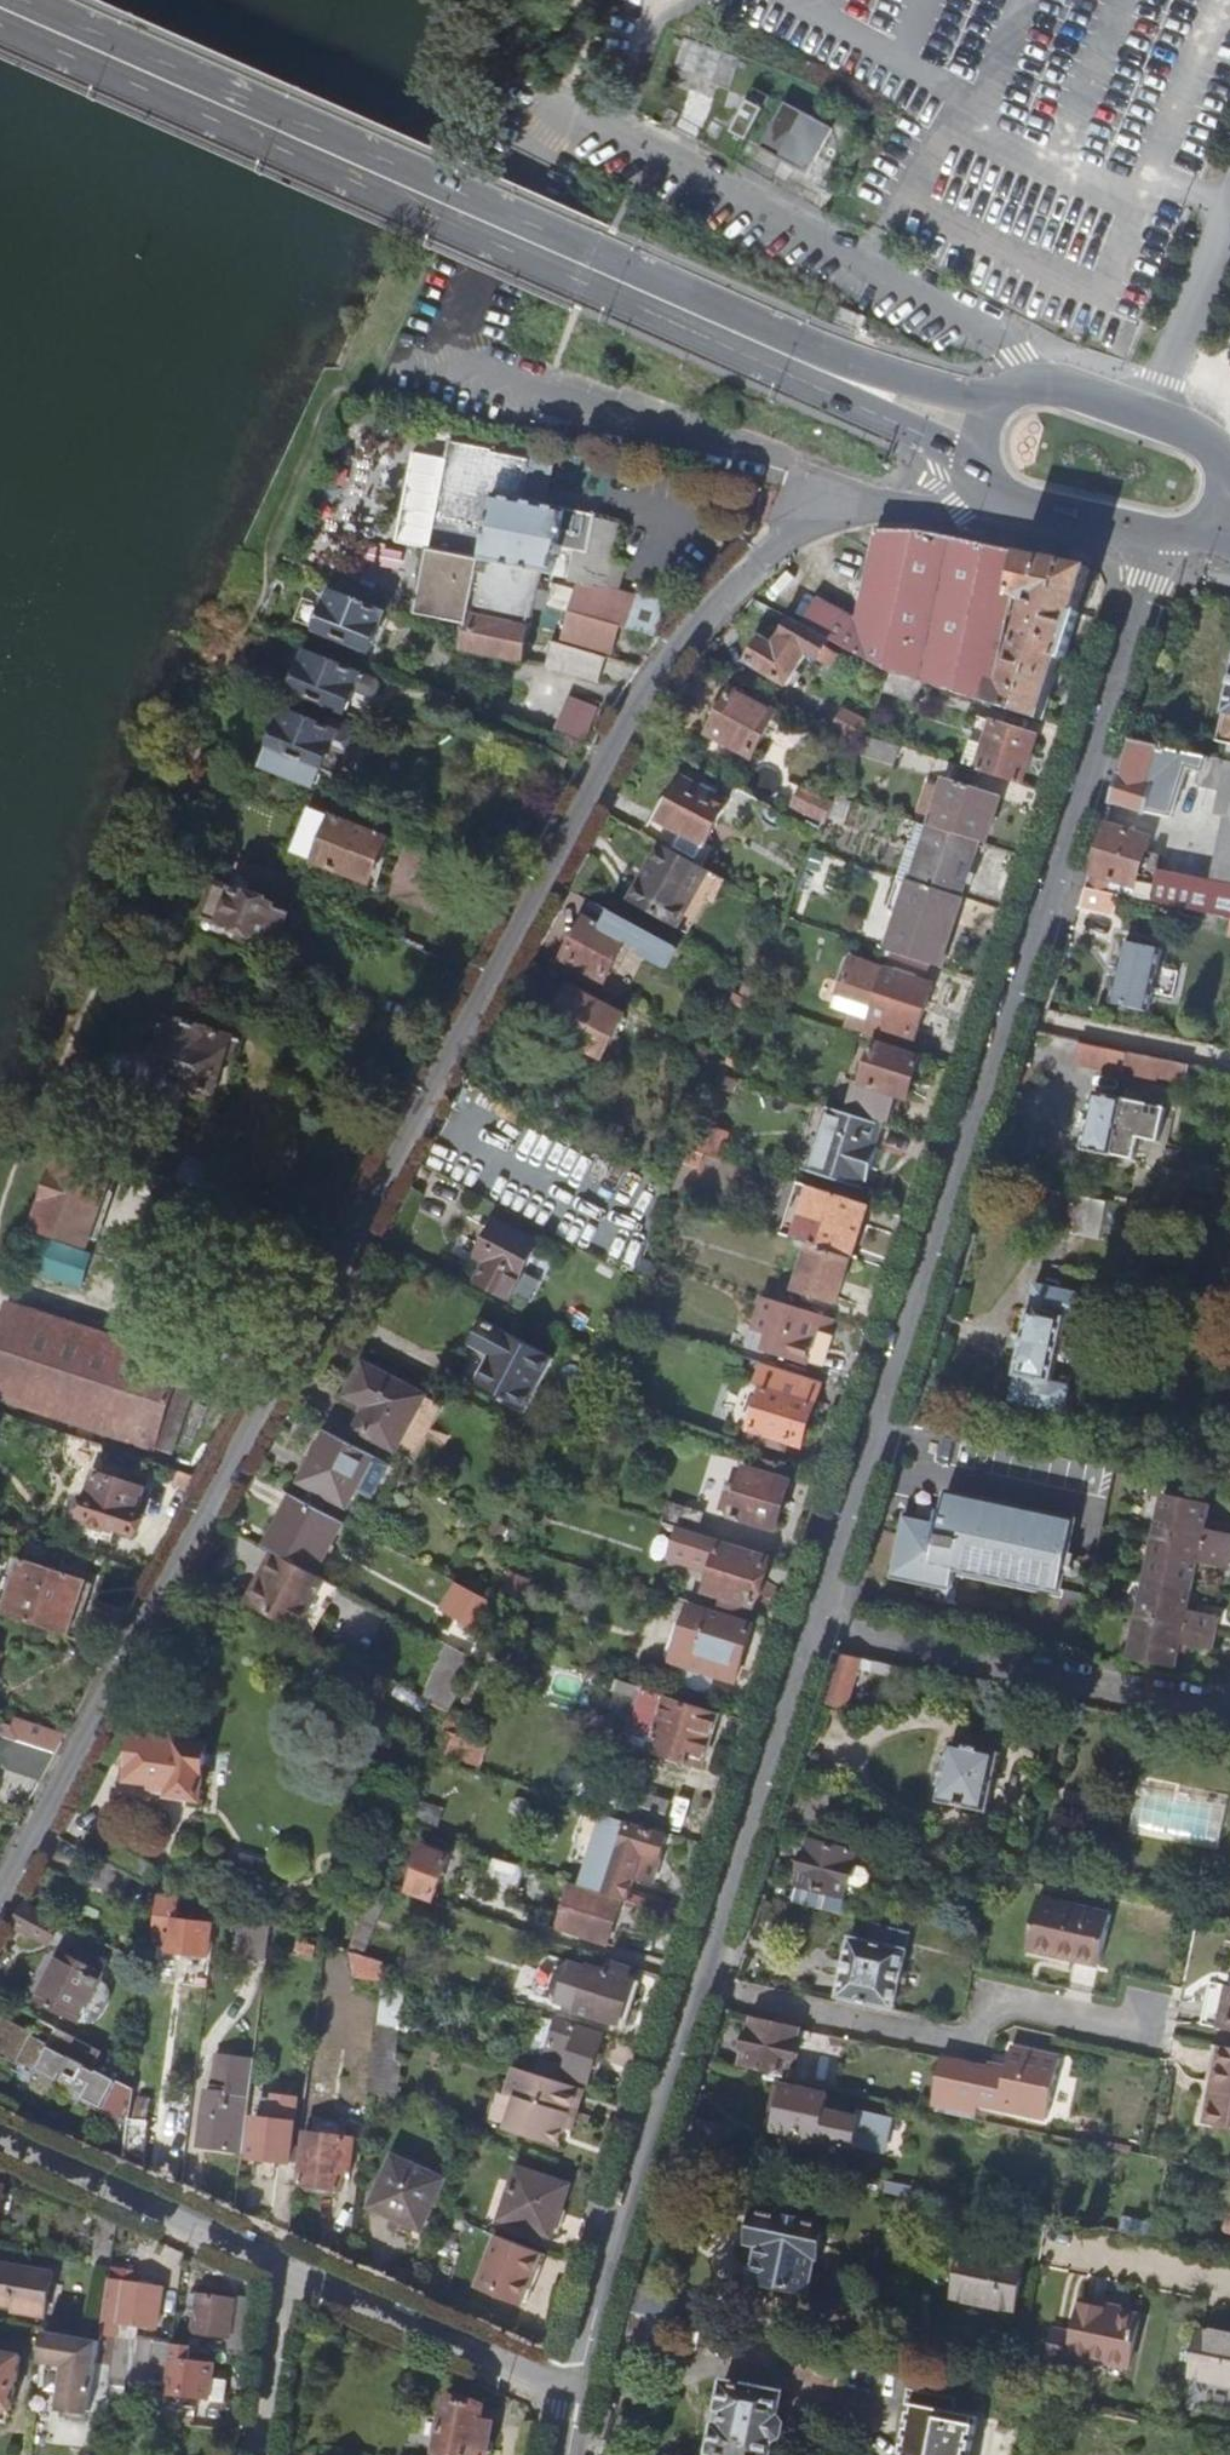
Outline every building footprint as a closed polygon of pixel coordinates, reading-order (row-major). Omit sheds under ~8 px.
[(723,96),(737,53),(684,36),(670,79),(723,96)] [(745,141),(763,108),(744,98),(725,131),(745,141)] [(808,173),(831,128),(781,103),(758,147),(808,173)] [(596,518),(596,516),(547,506),(527,501),(532,473),(535,461),(495,452),(496,450),(454,441),(450,460),(432,549),(421,605),(418,616),(470,626),(466,645),(465,649),(524,660),(534,608),(546,610),(550,591),(538,589),(541,572),(570,578),(576,551),(588,554),(596,518)] [(432,549),(450,460),(416,454),(398,542),(432,549)] [(547,506),(553,477),(532,473),(527,501),(547,506)] [(599,519),(596,518),(588,554),(576,551),(570,578),(569,583),(596,589),(597,585),(621,591),(624,581),(628,568),(612,564),(622,524),(599,519)] [(1007,615),(1020,555),(917,535),(881,531),(875,532),(856,625),(817,602),(802,628),(827,642),(887,676),(921,686),(987,706),(992,683),(1007,615)] [(1075,614),(1090,572),(1088,568),(1020,555),(1007,615),(1026,620),(1003,686),(992,683),(987,706),(1040,722),(1060,661),(1063,662),(1077,615),(1075,614)] [(655,637),(664,601),(635,593),(626,629),(655,637)] [(370,655),(385,617),(330,595),(315,633),(370,655)] [(590,618),(593,607),(573,602),(570,613),(590,618)] [(612,653),(619,626),(590,618),(570,613),(568,613),(561,639),(612,653)] [(785,687),(804,654),(822,664),(826,657),(820,653),(827,642),(802,628),(790,621),(781,638),(779,637),(773,648),(760,640),(746,664),(785,687)] [(602,682),(608,659),(554,644),(550,659),(569,664),(567,672),(602,682)] [(382,684),(363,676),(360,678),(307,657),(292,694),(346,716),(355,693),(374,700),(378,699),(382,687),(382,684)] [(915,705),(921,686),(887,676),(880,694),(915,705)] [(1216,741),(1228,744),(1224,761),(1226,762),(1229,762),(1229,679),(1216,741)] [(751,759),(774,716),(731,692),(707,735),(751,759)] [(589,737),(601,705),(570,693),(558,726),(589,737)] [(861,738),(866,726),(843,713),(833,731),(858,745),(861,738)] [(325,773),(334,750),(351,756),(357,742),(355,741),(358,734),(328,722),(325,730),(284,714),(261,772),(317,794),(325,773)] [(1019,788),(1035,739),(990,725),(974,773),(1019,788)] [(576,763),(586,742),(558,731),(543,734),(537,748),(541,750),(576,763)] [(884,765),(892,747),(861,738),(858,745),(856,749),(854,755),(884,765)] [(1171,820),(1188,768),(1205,772),(1209,758),(1130,741),(1111,804),(1146,815),(1147,812),(1171,820)] [(342,780),(351,756),(334,750),(325,773),(342,780)] [(1226,762),(1215,812),(1218,813),(1229,816),(1229,762),(1226,762)] [(704,846),(727,805),(683,781),(661,821),(654,817),(644,836),(662,847),(704,870),(714,851),(704,846)] [(975,843),(990,797),(945,783),(930,829),(975,843)] [(824,825),(832,807),(799,789),(790,807),(824,825)] [(389,840),(308,810),(290,856),(371,887),(389,840)] [(1229,867),(1229,816),(1218,813),(1203,885),(1225,890),(1229,867)] [(960,899),(978,844),(975,843),(930,829),(924,827),(907,883),(960,899)] [(1144,861),(1137,858),(1143,840),(1104,827),(1084,889),(1118,896),(1131,899),(1144,861)] [(677,931),(709,872),(704,870),(662,847),(631,905),(677,931)] [(1225,890),(1203,885),(1160,876),(1156,892),(1146,890),(1144,902),(1229,920),(1229,867),(1225,890)] [(291,916),(195,879),(184,909),(246,933),(242,944),(264,952),(267,944),(279,949),(291,916)] [(938,969),(960,899),(907,883),(897,879),(886,913),(897,916),(886,951),(938,969)] [(1114,915),(1118,896),(1084,889),(1078,907),(1114,915)] [(606,982),(627,942),(648,953),(656,938),(592,904),(563,959),(606,982)] [(1148,1012),(1160,949),(1123,941),(1111,1004),(1148,1012)] [(911,1051),(932,987),(858,962),(847,997),(873,1005),(863,1036),(911,1051)] [(624,1017),(562,984),(550,1005),(560,1010),(549,1030),(602,1058),(624,1017)] [(238,1064),(244,1041),(173,1022),(159,1072),(193,1081),(189,1097),(204,1101),(206,1093),(220,1096),(229,1062),(238,1064)] [(1165,1087),(1170,1062),(1080,1042),(1075,1064),(1099,1069),(1098,1073),(1165,1087)] [(909,1100),(921,1059),(874,1045),(862,1085),(858,1083),(848,1116),(881,1126),(888,1128),(897,1097),(909,1100)] [(1157,1143),(1164,1111),(1094,1096),(1082,1151),(1133,1162),(1138,1139),(1157,1143)] [(861,1189),(881,1126),(848,1116),(830,1110),(810,1173),(861,1189)] [(720,1159),(728,1137),(711,1131),(703,1154),(720,1159)] [(88,1250),(117,1162),(64,1144),(34,1232),(88,1250)] [(850,1260),(868,1207),(812,1189),(794,1242),(809,1247),(850,1260)] [(1099,1224),(1103,1203),(1054,1193),(1047,1224),(1066,1228),(1069,1218),(1099,1224)] [(1152,1235),(1157,1215),(1114,1205),(1110,1225),(1152,1235)] [(505,1301),(537,1245),(495,1222),(475,1258),(485,1264),(474,1284),(505,1301)] [(533,1297),(559,1247),(545,1240),(519,1289),(533,1297)] [(835,1305),(850,1260),(809,1247),(795,1292),(835,1305)] [(1049,1383),(1063,1320),(1081,1325),(1087,1296),(1034,1285),(1008,1403),(1061,1415),(1067,1387),(1049,1383)] [(181,1361),(10,1306),(0,1337),(0,1399),(153,1449),(181,1361)] [(815,1333),(821,1317),(785,1306),(780,1323),(762,1317),(756,1335),(774,1342),(770,1354),(804,1365),(806,1362),(815,1333)] [(551,1358),(480,1318),(466,1344),(487,1356),(471,1386),(520,1414),(551,1358)] [(817,1366),(827,1337),(815,1333),(806,1362),(817,1366)] [(395,1450),(426,1397),(365,1362),(349,1389),(369,1401),(354,1426),(395,1450)] [(802,1449),(823,1384),(763,1365),(757,1385),(763,1387),(749,1432),(762,1436),(760,1444),(768,1446),(770,1438),(802,1449)] [(346,1508),(373,1457),(327,1432),(300,1484),(346,1508)] [(777,1532),(792,1483),(787,1482),(791,1469),(754,1457),(750,1470),(748,1470),(733,1518),(777,1532)] [(138,1512),(146,1488),(96,1473),(82,1519),(89,1521),(91,1529),(103,1532),(109,1528),(136,1537),(143,1514),(138,1512)] [(1199,1562),(1229,1569),(1229,1564),(1229,1531),(1206,1526),(1211,1503),(1165,1493),(1129,1661),(1175,1671),(1180,1647),(1210,1653),(1218,1617),(1188,1611),(1199,1562)] [(311,1572),(339,1521),(289,1494),(262,1546),(311,1572)] [(1059,1591),(1074,1524),(946,1496),(939,1529),(905,1522),(893,1577),(949,1589),(953,1569),(1059,1591)] [(696,1534),(702,1516),(668,1505),(662,1523),(696,1534)] [(753,1609),(769,1560),(720,1545),(705,1593),(753,1609)] [(69,1637),(88,1582),(23,1560),(4,1616),(69,1637)] [(495,1605),(462,1587),(454,1604),(468,1611),(464,1620),(485,1630),(495,1605)] [(740,1668),(753,1627),(689,1606),(670,1662),(721,1679),(726,1664),(740,1668)] [(466,1677),(473,1660),(452,1648),(444,1666),(466,1677)] [(847,1709),(859,1670),(872,1673),(871,1679),(918,1690),(922,1673),(840,1655),(825,1702),(847,1709)] [(735,1684),(740,1668),(726,1664),(721,1679),(735,1684)] [(457,1698),(466,1677),(444,1666),(436,1686),(457,1698)] [(640,1721),(646,1698),(652,1700),(655,1692),(631,1685),(622,1715),(640,1721)] [(450,1714),(457,1698),(436,1686),(429,1703),(450,1714)] [(703,1767),(719,1716),(667,1700),(651,1751),(703,1767)] [(66,1734),(25,1721),(22,1730),(1,1723),(0,1727),(0,1736),(17,1741),(55,1753),(66,1734)] [(458,1766),(467,1738),(445,1732),(437,1759),(458,1766)] [(199,1799),(206,1746),(154,1739),(154,1743),(134,1740),(129,1780),(155,1783),(153,1793),(199,1799)] [(45,1772),(55,1753),(17,1741),(11,1760),(45,1772)] [(985,1815),(999,1754),(950,1743),(944,1767),(935,1765),(932,1777),(941,1780),(936,1803),(985,1815)] [(622,1785),(618,1809),(668,1819),(672,1795),(622,1785)] [(654,1886),(669,1839),(605,1819),(583,1887),(623,1900),(629,1902),(636,1880),(654,1886)] [(434,1901),(452,1853),(427,1844),(409,1891),(434,1901)] [(838,1914),(853,1855),(809,1844),(794,1903),(838,1914)] [(530,1896),(538,1872),(525,1868),(517,1893),(530,1896)] [(608,1945),(623,1900),(583,1887),(573,1884),(558,1929),(608,1945)] [(207,1955),(211,1925),(174,1920),(177,1900),(158,1897),(153,1934),(166,1936),(165,1949),(207,1955)] [(1098,1966),(1109,1915),(1026,1897),(1015,1948),(1098,1966)] [(45,1941),(55,1923),(21,1905),(11,1923),(45,1941)] [(872,1938),(911,1942),(913,1928),(874,1924),(872,1938)] [(893,2010),(907,1950),(849,1937),(836,1997),(893,2010)] [(82,1960),(85,1954),(76,1949),(73,1955),(82,1960)] [(108,1994),(107,1988),(103,1982),(100,1977),(106,1965),(85,1954),(82,1960),(73,1955),(62,1950),(36,1999),(74,2019),(78,2021),(85,2022),(91,2022),(95,2021),(102,2013),(107,2005),(108,1999),(108,1994)] [(626,2025),(640,1984),(634,1982),(635,1979),(627,1976),(630,1967),(598,1957),(595,1967),(589,1965),(588,1969),(584,1967),(571,2007),(577,2009),(577,2012),(621,2026),(622,2024),(626,2025)] [(567,1963),(549,1958),(541,1987),(560,1992),(567,1963)] [(1208,1986),(1206,1997),(1212,1999),(1205,2029),(1229,2034),(1229,1991),(1208,1986)] [(99,2050),(55,2027),(46,2044),(30,2035),(32,2031),(0,2015),(0,2037),(0,2056),(15,2064),(21,2051),(38,2059),(27,2079),(52,2092),(56,2084),(80,2096),(76,2103),(98,2115),(116,2080),(95,2069),(94,2073),(88,2070),(99,2050)] [(784,2074),(793,2037),(804,2039),(806,2030),(752,2019),(741,2064),(784,2074)] [(588,2082),(603,2036),(558,2021),(549,2047),(557,2050),(560,2043),(574,2048),(565,2074),(588,2082)] [(393,2103),(401,2062),(394,2060),(398,2031),(376,2024),(367,2093),(393,2103)] [(1043,2117),(1055,2056),(1006,2046),(1001,2070),(985,2067),(938,2057),(927,2109),(972,2119),(975,2103),(1043,2117)] [(1219,2050),(1203,2124),(1229,2130),(1229,2052),(1219,2050)] [(230,2084),(234,2058),(220,2056),(217,2082),(230,2084)] [(241,2153),(253,2061),(234,2058),(230,2084),(229,2094),(207,2091),(199,2147),(241,2153)] [(574,2117),(583,2090),(513,2068),(504,2095),(515,2099),(505,2129),(557,2146),(563,2129),(567,2115),(574,2117)] [(878,2152),(886,2118),(857,2111),(855,2118),(822,2110),(825,2094),(782,2085),(772,2129),(878,2152)] [(569,2131),(574,2117),(567,2115),(563,2129),(569,2131)] [(142,2168),(148,2121),(128,2118),(123,2159),(142,2168)] [(289,2163),(294,2123),(253,2118),(248,2158),(289,2163)] [(349,2171),(353,2139),(340,2137),(342,2122),(314,2119),(312,2134),(305,2133),(299,2183),(303,2184),(302,2187),(307,2192),(333,2195),(338,2189),(341,2189),(343,2171),(349,2171)] [(725,2145),(729,2127),(692,2119),(686,2137),(725,2145)] [(419,2230),(442,2180),(392,2157),(370,2208),(419,2230)] [(552,2237),(569,2185),(516,2168),(500,2219),(552,2237)] [(950,2194),(954,2177),(912,2168),(908,2185),(926,2189),(950,2194)] [(807,2292),(814,2258),(817,2259),(824,2225),(758,2211),(751,2244),(759,2245),(752,2280),(807,2292)] [(520,2303),(540,2252),(498,2236),(478,2287),(520,2303)] [(1015,2308),(1026,2260),(965,2246),(954,2294),(1015,2308)] [(51,2273),(0,2264),(0,2304),(14,2307),(13,2312),(43,2318),(51,2273)] [(155,2327),(160,2290),(124,2284),(126,2272),(110,2270),(101,2332),(117,2335),(119,2322),(155,2327)] [(671,2320),(679,2297),(639,2287),(632,2312),(669,2320),(671,2320)] [(248,2350),(254,2303),(197,2296),(192,2332),(229,2337),(228,2348),(248,2350)] [(1131,2366),(1142,2316),(1082,2302),(1070,2353),(1131,2366)] [(665,2342),(669,2320),(632,2312),(627,2335),(665,2342)] [(1209,2329),(1198,2376),(1229,2383),(1229,2334),(1209,2329)] [(99,2347),(100,2341),(50,2332),(48,2341),(59,2343),(55,2364),(73,2367),(68,2411),(90,2414),(99,2347)] [(166,2384),(171,2345),(153,2342),(148,2381),(166,2384)] [(208,2401),(212,2365),(187,2362),(186,2371),(178,2370),(181,2344),(171,2343),(171,2345),(166,2384),(165,2392),(183,2395),(182,2398),(208,2401)] [(107,2416),(115,2349),(99,2347),(90,2414),(107,2416)] [(20,2358),(0,2355),(0,2409),(8,2410),(10,2411),(20,2358)] [(780,2436),(782,2423),(779,2417),(776,2416),(780,2393),(722,2381),(717,2410),(724,2411),(721,2425),(714,2424),(708,2452),(716,2454),(768,2454),(771,2440),(774,2440),(774,2438),(780,2436)] [(983,2414),(957,2409),(946,2407),(941,2405),(927,2403),(930,2389),(909,2385),(906,2399),(913,2400),(901,2454),(974,2454),(983,2414)] [(941,2405),(943,2392),(930,2389),(927,2403),(941,2405)] [(957,2409),(960,2395),(949,2393),(946,2407),(957,2409)] [(495,2407),(446,2400),(437,2454),(488,2454),(495,2407)] [(197,2423),(199,2406),(163,2402),(161,2419),(197,2423)] [(8,2410),(0,2409),(0,2423),(6,2424),(8,2410)]
